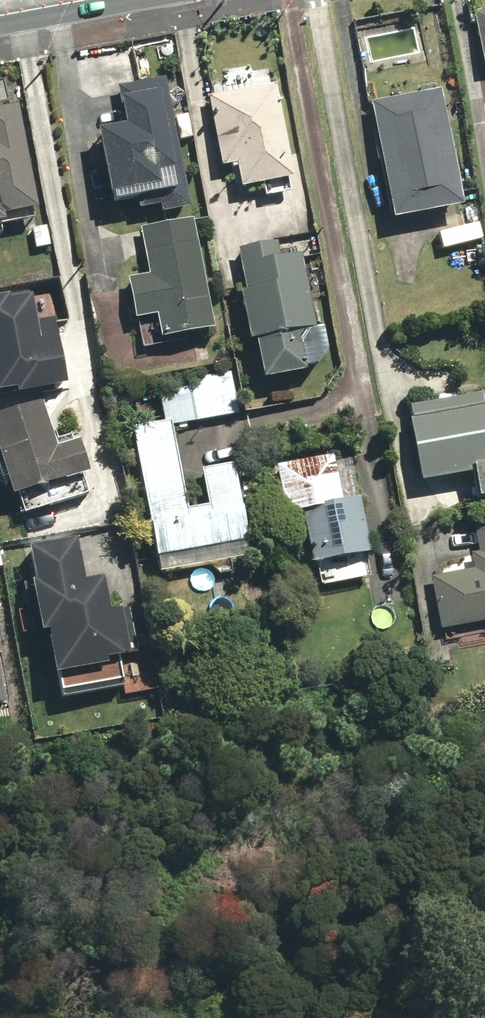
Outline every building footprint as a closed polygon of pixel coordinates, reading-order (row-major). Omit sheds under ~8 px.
[(477,9),(484,71),(484,8),(477,9)] [(193,209),(166,79),(120,89),(127,126),(99,132),(115,206),(159,196),(163,215),(193,209)] [(278,86),(212,96),(222,165),(238,163),(242,189),(293,181),(278,86)] [(443,86),(372,100),(395,217),(465,203),(443,86)] [(4,223),(3,217),(36,211),(18,109),(0,112),(0,223),(4,223)] [(217,331),(195,218),(141,229),(150,277),(127,281),(134,319),(155,315),(161,342),(217,331)] [(280,242),(242,248),(249,289),(241,291),(249,340),(258,338),(266,380),(313,371),(331,349),(315,330),(302,255),(282,259),(280,242)] [(32,289),(0,296),(0,391),(14,388),(16,397),(73,383),(59,322),(41,326),(32,289)] [(408,407),(422,481),(475,472),(480,502),(484,501),(484,394),(408,407)] [(44,403),(0,414),(0,456),(10,497),(89,477),(80,439),(55,445),(44,403)] [(233,463),(203,469),(210,507),(189,511),(171,419),(133,427),(163,574),(252,556),(233,463)] [(335,453),(276,465),(286,514),(299,511),(310,565),(317,564),(322,587),(369,577),(365,557),(371,555),(351,459),(337,462),(335,453)] [(474,530),(479,553),(472,554),(474,568),(430,576),(440,630),(484,622),(484,528),(474,530)] [(78,539),(32,547),(38,580),(32,581),(41,631),(47,630),(56,676),(107,667),(106,661),(142,654),(134,608),(110,612),(104,579),(86,582),(78,539)]
